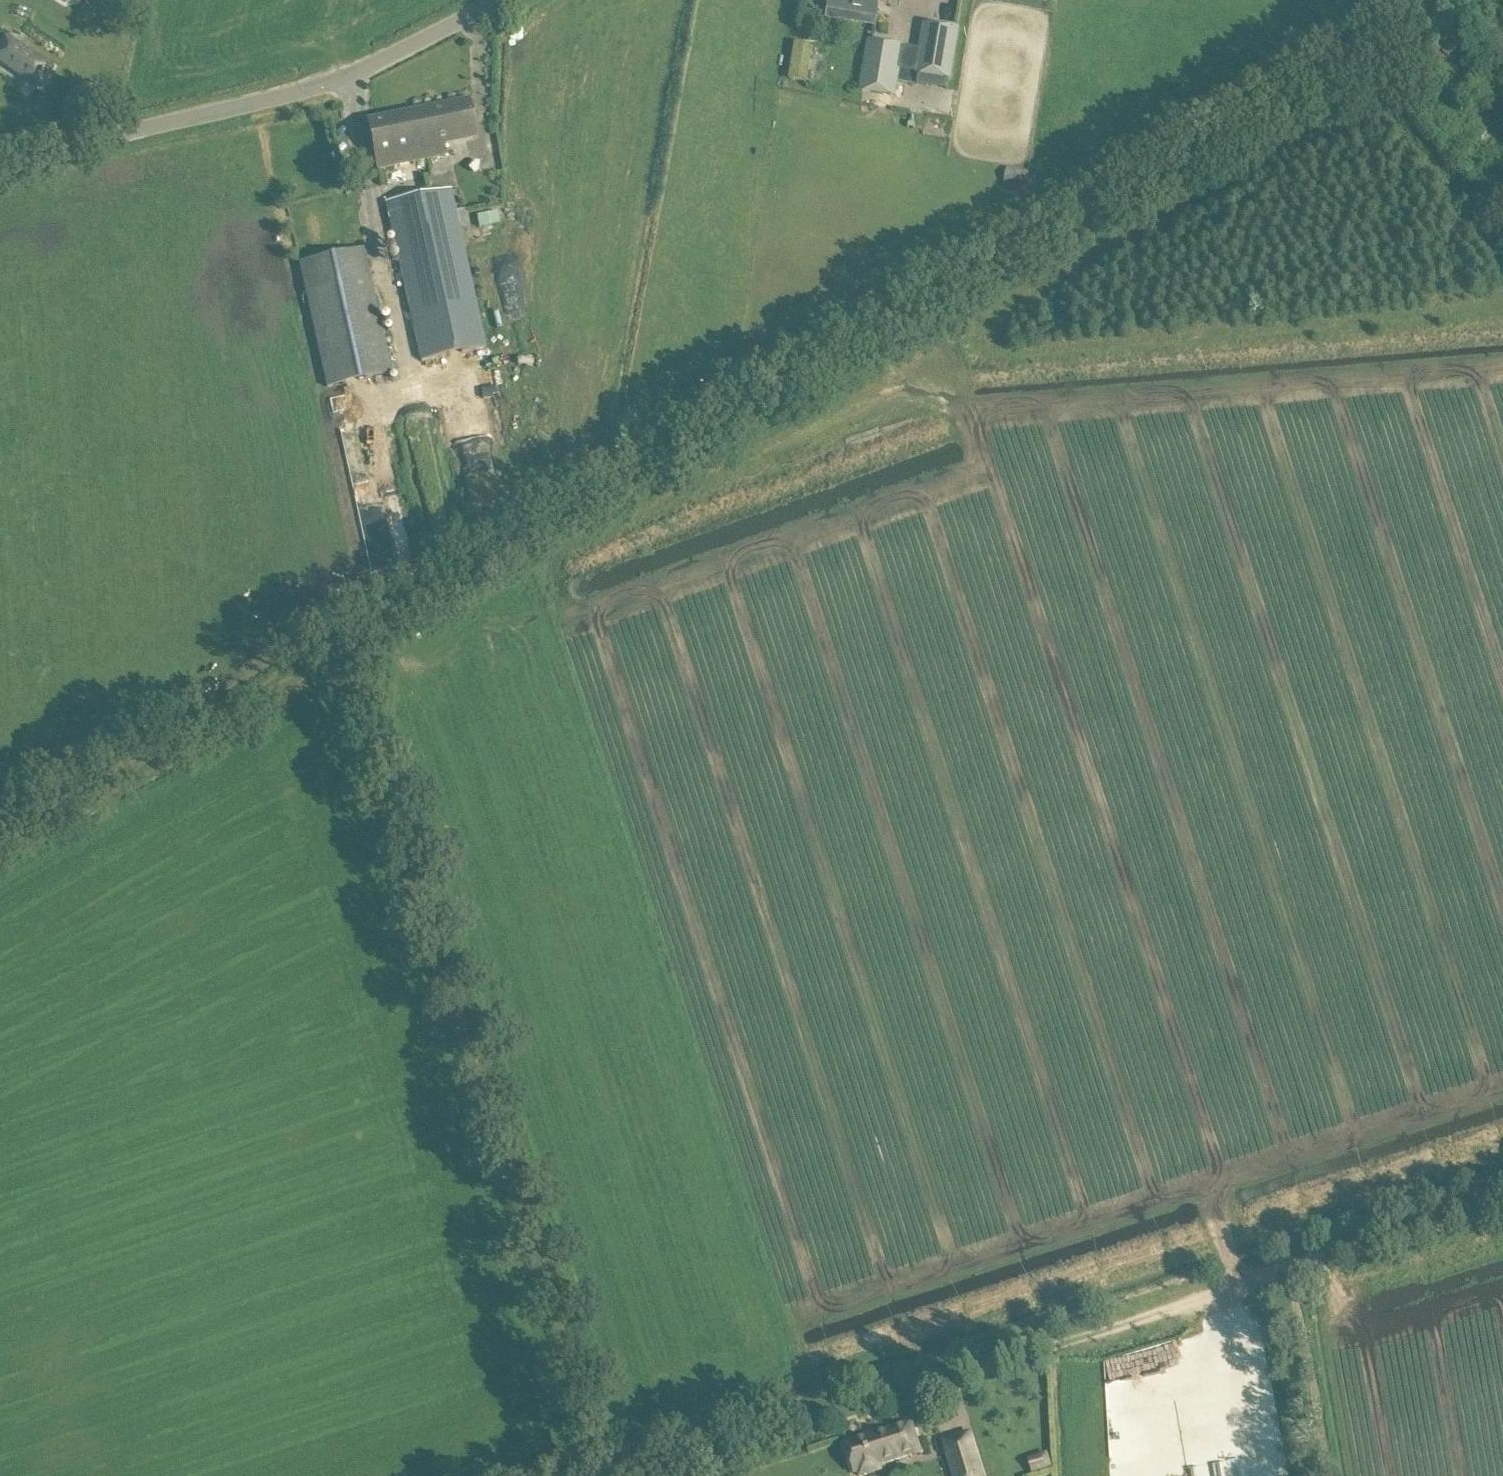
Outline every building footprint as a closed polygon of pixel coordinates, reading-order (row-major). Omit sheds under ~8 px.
[(830,7),(877,15),(880,0),(831,0),(830,7)] [(869,38),(861,90),(897,96),(902,69),(917,71),(917,73),(954,79),(961,27),(925,21),(921,48),(905,45),(905,44),(869,38)] [(28,79),(41,59),(7,36),(0,47),(10,53),(4,63),(28,79)] [(796,42),(791,78),(809,81),(814,45),(796,42)] [(468,100),(420,110),(429,158),(448,154),(446,144),(476,139),(468,100)] [(429,158),(420,110),(369,120),(378,168),(429,158)] [(438,188),(458,184),(455,169),(435,173),(438,188)] [(387,203),(419,361),(483,348),(451,190),(387,203)] [(299,263),(327,387),(393,372),(365,248),(299,263)] [(919,1439),(913,1420),(847,1440),(858,1475),(871,1475),(884,1472),(881,1464),(922,1451),(919,1439)] [(971,1429),(941,1438),(953,1475),(987,1475),(971,1429)] [(1048,1451),(1027,1458),(1033,1474),(1053,1468),(1048,1451)]
